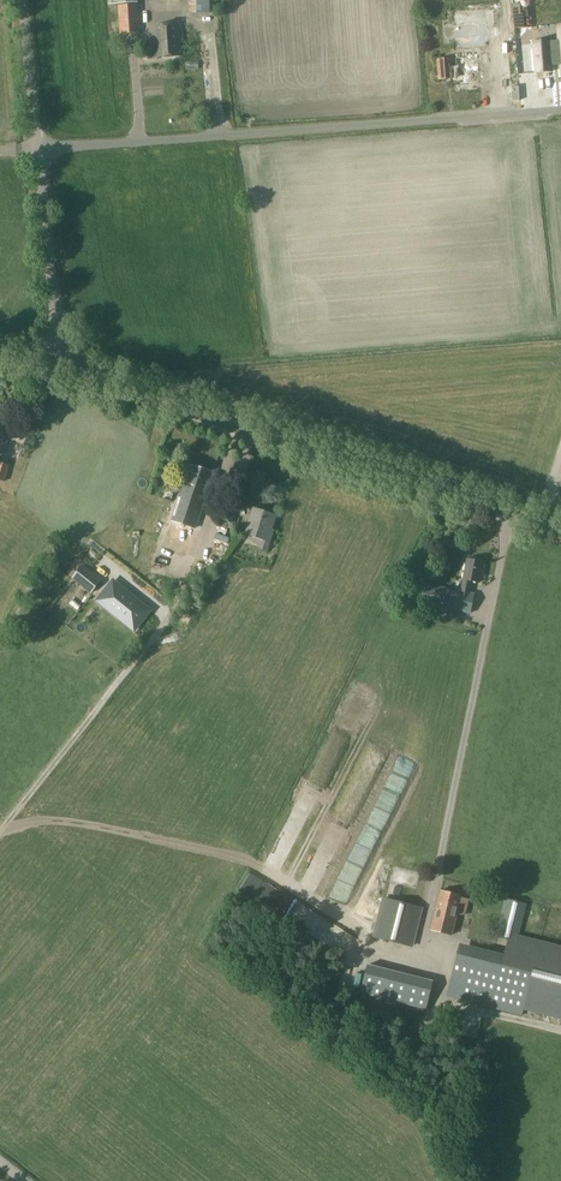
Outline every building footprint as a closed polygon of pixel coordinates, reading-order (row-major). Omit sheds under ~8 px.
[(185,12),(203,12),(203,0),(185,0),(185,12)] [(120,35),(140,34),(138,5),(118,6),(120,35)] [(501,5),(452,8),(455,49),(492,46),(490,17),(502,16),(501,5)] [(143,47),(144,58),(181,56),(179,25),(155,26),(156,39),(149,40),(149,47),(143,47)] [(553,42),(553,41),(537,42),(540,74),(556,72),(555,64),(560,63),(560,43),(553,44),(553,42)] [(454,83),(476,82),(475,54),(453,55),(454,83)] [(438,80),(453,78),(452,70),(451,59),(437,61),(438,80)] [(9,465),(0,462),(0,481),(3,482),(9,465)] [(186,555),(213,473),(191,465),(164,547),(186,555)] [(222,500),(216,517),(231,523),(237,506),(222,500)] [(269,541),(277,517),(254,509),(246,533),(269,541)] [(483,562),(467,559),(462,591),(415,582),(412,600),(471,612),(474,594),(470,593),(472,581),(479,582),(483,562)] [(83,565),(72,578),(91,593),(102,580),(83,565)] [(109,586),(97,600),(106,608),(110,603),(138,625),(150,610),(126,591),(122,596),(109,586)] [(268,891),(265,878),(245,884),(249,897),(268,891)] [(280,902),(275,913),(305,927),(314,908),(276,891),(273,899),(280,902)] [(452,935),(462,896),(441,891),(432,930),(452,935)] [(507,947),(514,949),(516,942),(526,904),(507,899),(495,944),(507,947)] [(408,950),(417,912),(380,901),(371,940),(408,950)] [(475,952),(461,949),(451,989),(523,1008),(523,1006),(560,1016),(560,955),(516,942),(514,949),(507,947),(504,960),(475,952)] [(370,967),(363,992),(426,1008),(433,983),(370,967)]
